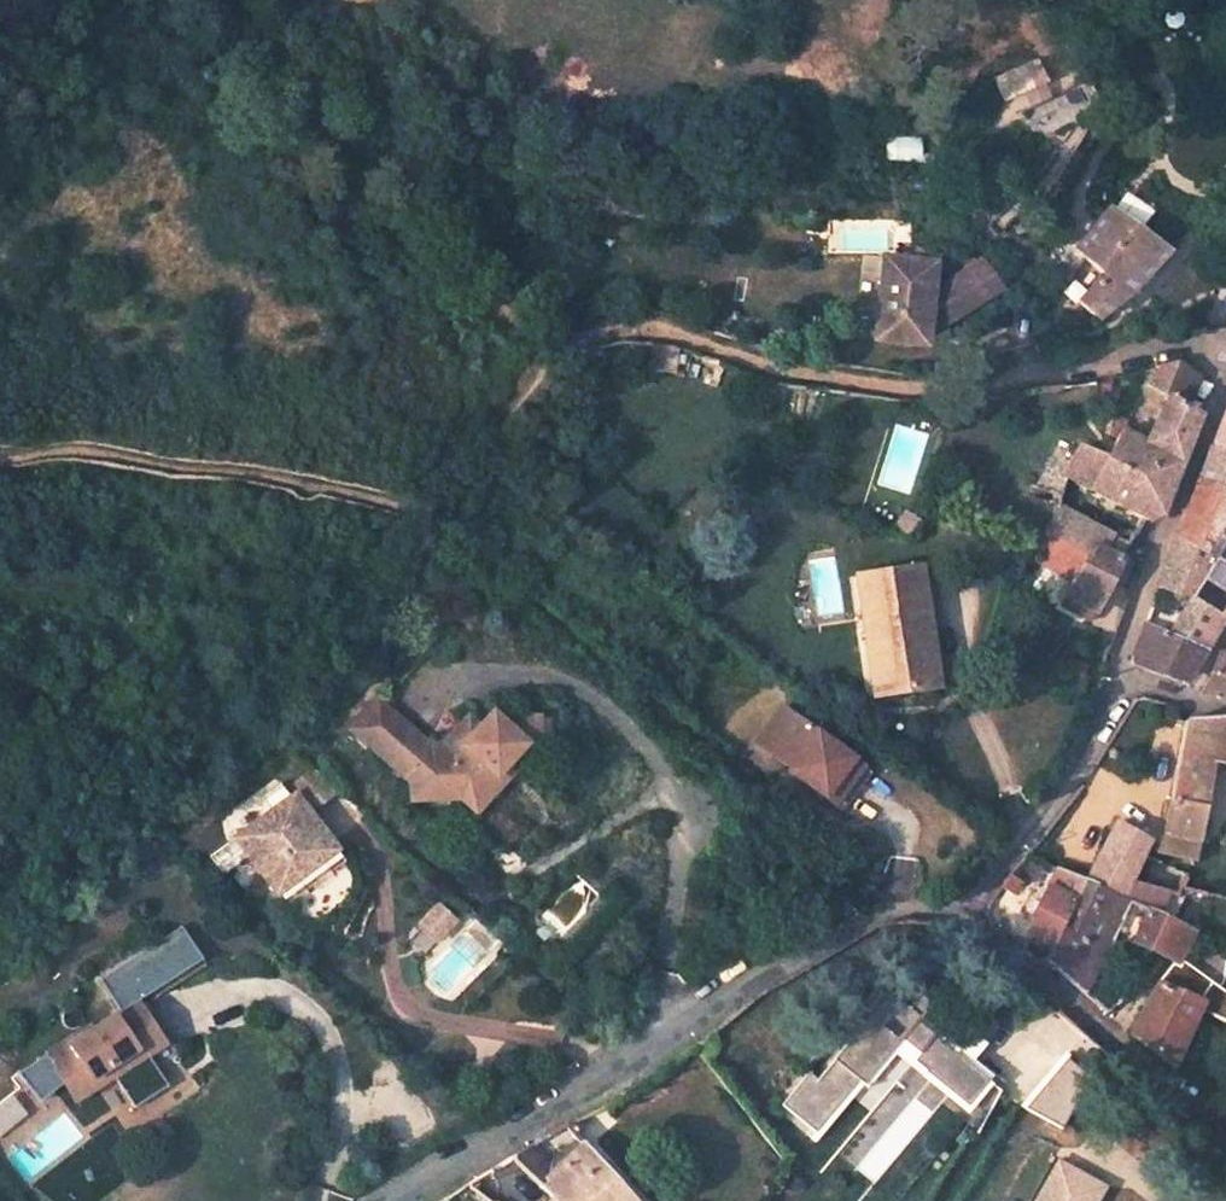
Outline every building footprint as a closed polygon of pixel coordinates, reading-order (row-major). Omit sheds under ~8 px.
[(1078,297),(1097,314),(1125,295),(1167,252),(1115,195),(1074,240),(1103,271),(1078,297)] [(881,255),(871,349),(929,355),(932,329),(944,323),(948,330),(995,299),(992,294),(1007,283),(991,257),(941,290),(937,288),(939,260),(881,255)] [(1061,470),(1140,520),(1161,505),(1167,486),(1176,455),(1190,411),(1191,406),(1182,401),(1196,371),(1172,358),(1155,361),(1144,382),(1162,391),(1151,411),(1138,436),(1119,426),(1102,457),(1075,442),(1061,470)] [(1162,628),(1142,618),(1134,642),(1128,660),(1185,683),(1205,649),(1224,617),(1225,613),(1225,513),(1225,512),(1225,400),(1211,442),(1197,474),(1173,533),(1166,550),(1162,561),(1170,567),(1166,579),(1187,587),(1183,594),(1162,628)] [(1037,534),(1086,557),(1092,542),(1118,555),(1123,546),(1047,507),(1037,534)] [(887,530),(903,537),(918,519),(903,508),(887,530)] [(1057,604),(1089,618),(1118,555),(1092,542),(1086,557),(1037,534),(1029,556),(1070,574),(1057,604)] [(880,689),(920,685),(910,564),(849,569),(855,644),(877,642),(880,689)] [(877,642),(855,644),(859,690),(880,689),(877,642)] [(1225,698),(1225,649),(1222,652),(1210,676),(1195,688),(1225,698)] [(399,751),(415,732),(373,694),(346,724),(388,762),(399,751)] [(844,781),(859,761),(782,704),(767,724),(783,735),(772,751),(816,784),(827,768),(844,781)] [(405,760),(406,777),(407,796),(456,794),(472,808),(500,777),(498,767),(527,734),(525,712),(503,714),(500,716),(489,706),(477,720),(452,748),(416,749),(405,760)] [(477,720),(465,710),(439,740),(424,740),(416,749),(452,748),(477,720)] [(535,711),(525,712),(527,734),(498,767),(500,777),(537,738),(535,711)] [(1190,850),(1204,754),(1225,759),(1225,718),(1177,713),(1167,794),(1164,813),(1161,827),(1156,844),(1190,850)] [(783,735),(767,724),(755,740),(772,751),(783,735)] [(416,749),(424,740),(415,732),(399,751),(388,762),(406,777),(405,760),(416,749)] [(328,842),(292,794),(279,803),(299,830),(303,827),(319,849),(328,842)] [(233,836),(273,892),(296,876),(292,869),(319,849),(303,827),(299,830),(279,803),(233,836)] [(1168,1057),(1197,1000),(1225,1014),(1225,990),(1214,983),(1218,976),(1220,946),(1207,950),(1179,944),(1187,926),(1153,910),(1131,901),(1117,892),(1125,875),(1144,837),(1115,821),(1085,877),(1055,863),(1029,902),(1037,907),(1026,923),(1049,941),(1042,954),(1071,981),(1079,988),(1115,929),(1135,939),(1148,946),(1155,949),(1164,953),(1153,974),(1125,1027),(1142,1039),(1168,1057)] [(1167,887),(1125,875),(1117,892),(1131,901),(1153,910),(1167,887)] [(436,943),(459,920),(439,901),(416,924),(436,943)] [(920,1022),(940,999),(909,973),(890,996),(881,988),(866,1007),(875,1014),(819,1081),(810,1073),(785,1104),(815,1129),(857,1078),(867,1086),(905,1040),(925,1057),(920,1064),(973,1108),(994,1083),(920,1022)] [(142,998),(132,1005),(158,1043),(168,1036),(142,998)] [(83,1030),(46,1056),(76,1101),(114,1077),(123,1091),(156,1069),(145,1052),(158,1043),(132,1005),(86,1034),(83,1030)] [(1085,1068),(1063,1055),(1009,1104),(1052,1126),(1085,1068)] [(546,1081),(559,1072),(551,1061),(538,1070),(546,1081)] [(543,1200),(629,1200),(566,1124),(511,1157),(548,1194),(543,1200)] [(1099,1183),(1048,1154),(1021,1200),(1088,1200),(1099,1183)]
